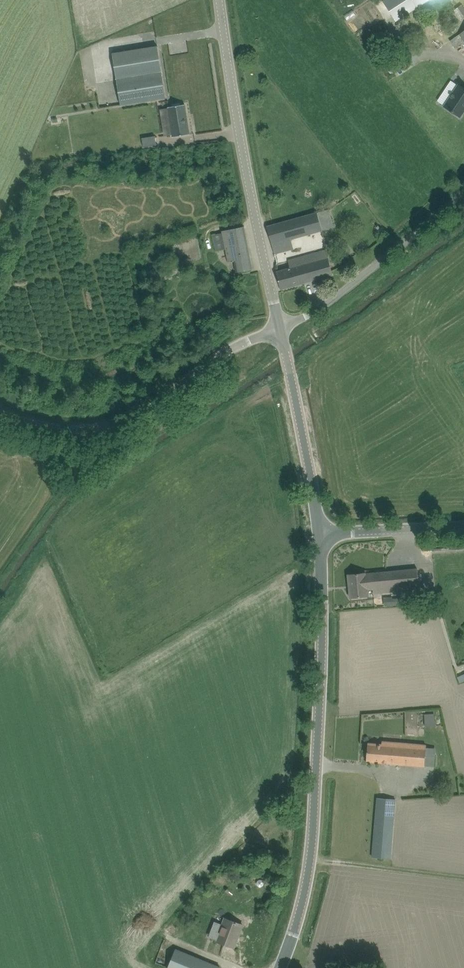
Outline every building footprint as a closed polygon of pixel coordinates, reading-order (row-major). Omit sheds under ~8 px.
[(383,0),(396,21),(429,0),(383,0)] [(463,17),(463,6),(462,3),(452,10),(460,20),(463,17)] [(450,41),(455,48),(463,42),(463,31),(450,41)] [(113,52),(121,106),(166,98),(162,72),(158,46),(113,52)] [(459,84),(444,106),(461,117),(463,112),(463,87),(459,84)] [(168,107),(172,128),(173,137),(190,134),(185,104),(180,105),(180,103),(173,104),(173,106),(168,107)] [(156,145),(155,136),(143,138),(144,147),(156,145)] [(272,244),(282,241),(334,227),(329,209),(267,226),(272,244)] [(252,269),(244,226),(222,231),(223,233),(213,235),(217,251),(226,248),(229,261),(234,260),(237,272),(252,269)] [(281,289),(333,275),(326,250),(288,260),(290,268),(277,272),(281,289)] [(366,573),(349,575),(351,597),(368,596),(367,589),(373,589),(374,593),(420,589),(418,568),(366,573)] [(435,724),(435,712),(425,713),(425,725),(435,724)] [(377,762),(425,766),(435,767),(436,755),(426,755),(427,745),(392,742),(382,742),(382,744),(368,743),(367,761),(377,762)] [(373,857),(383,858),(391,859),(396,799),(377,797),(373,857)] [(225,918),(223,924),(215,921),(212,928),(220,931),(217,940),(234,947),(243,925),(225,918)] [(162,967),(165,967),(220,967),(221,967),(170,946),(162,967)]
